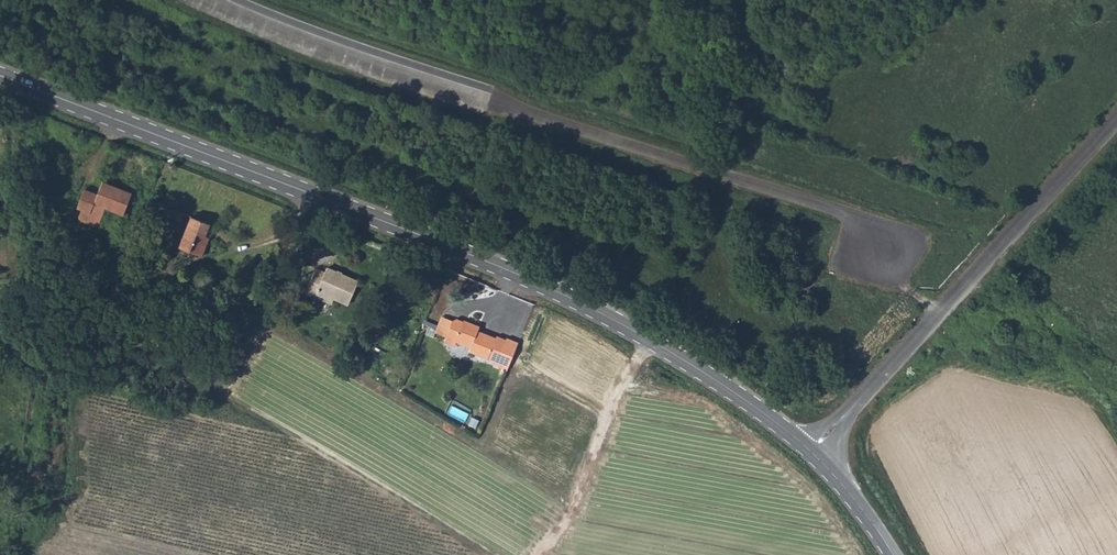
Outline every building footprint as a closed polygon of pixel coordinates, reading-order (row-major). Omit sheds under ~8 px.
[(84,188),(77,206),(81,209),(79,218),(98,225),(105,207),(123,214),(132,192),(103,181),(98,193),(84,188)] [(166,206),(163,213),(170,215),(181,220),(184,212),(166,206)] [(170,215),(163,213),(159,222),(166,225),(170,215)] [(192,217),(182,246),(202,254),(213,224),(192,217)] [(307,292),(314,295),(316,290),(333,297),(349,303),(358,281),(327,267),(325,273),(316,270),(307,292)] [(316,290),(314,295),(331,302),(333,297),(316,290)] [(506,370),(517,342),(506,337),(505,339),(499,337),(498,339),(479,330),(481,326),(465,319),(464,321),(458,318),(453,319),(452,322),(441,318),(436,333),(445,338),(444,340),(455,345),(457,341),(471,347),(469,351),(495,362),(494,365),(506,370)]
